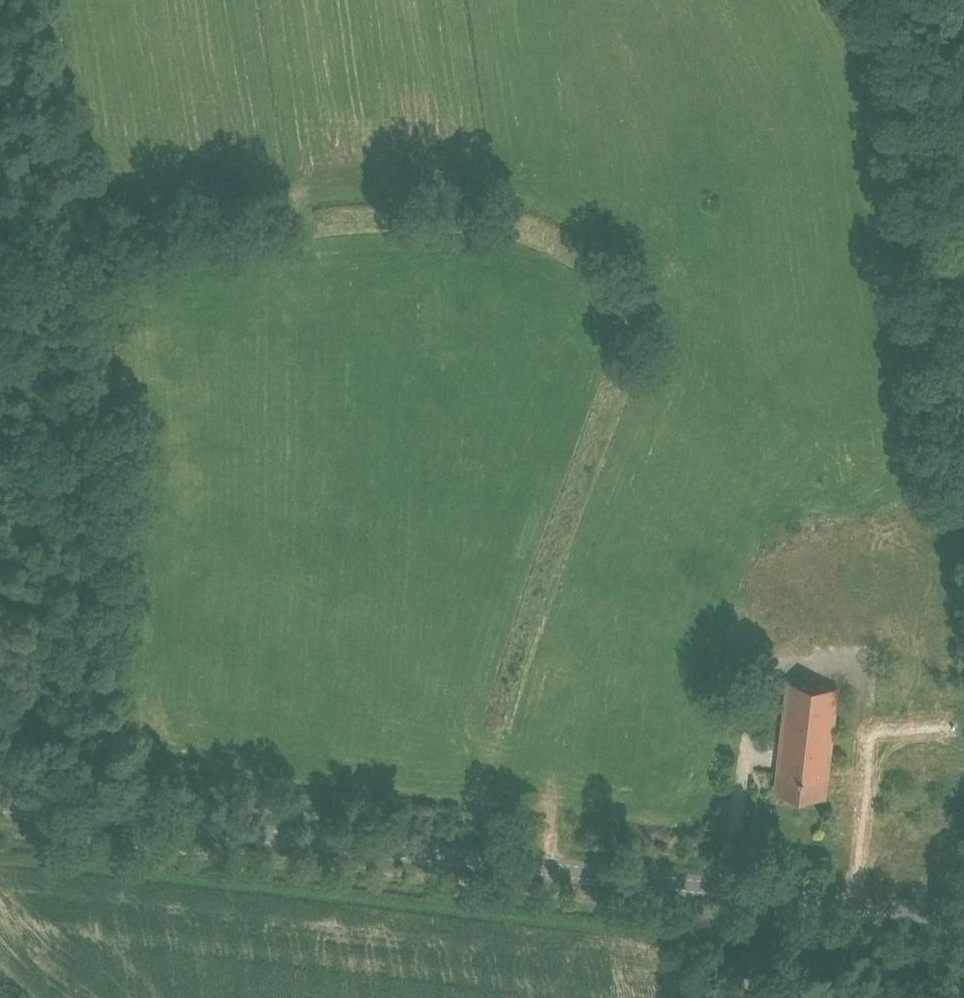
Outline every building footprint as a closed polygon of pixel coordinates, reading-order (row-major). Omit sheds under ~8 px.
[(837,688),(789,682),(776,790),(825,796),(837,688)] [(707,818),(706,826),(713,827),(715,819),(707,818)]
